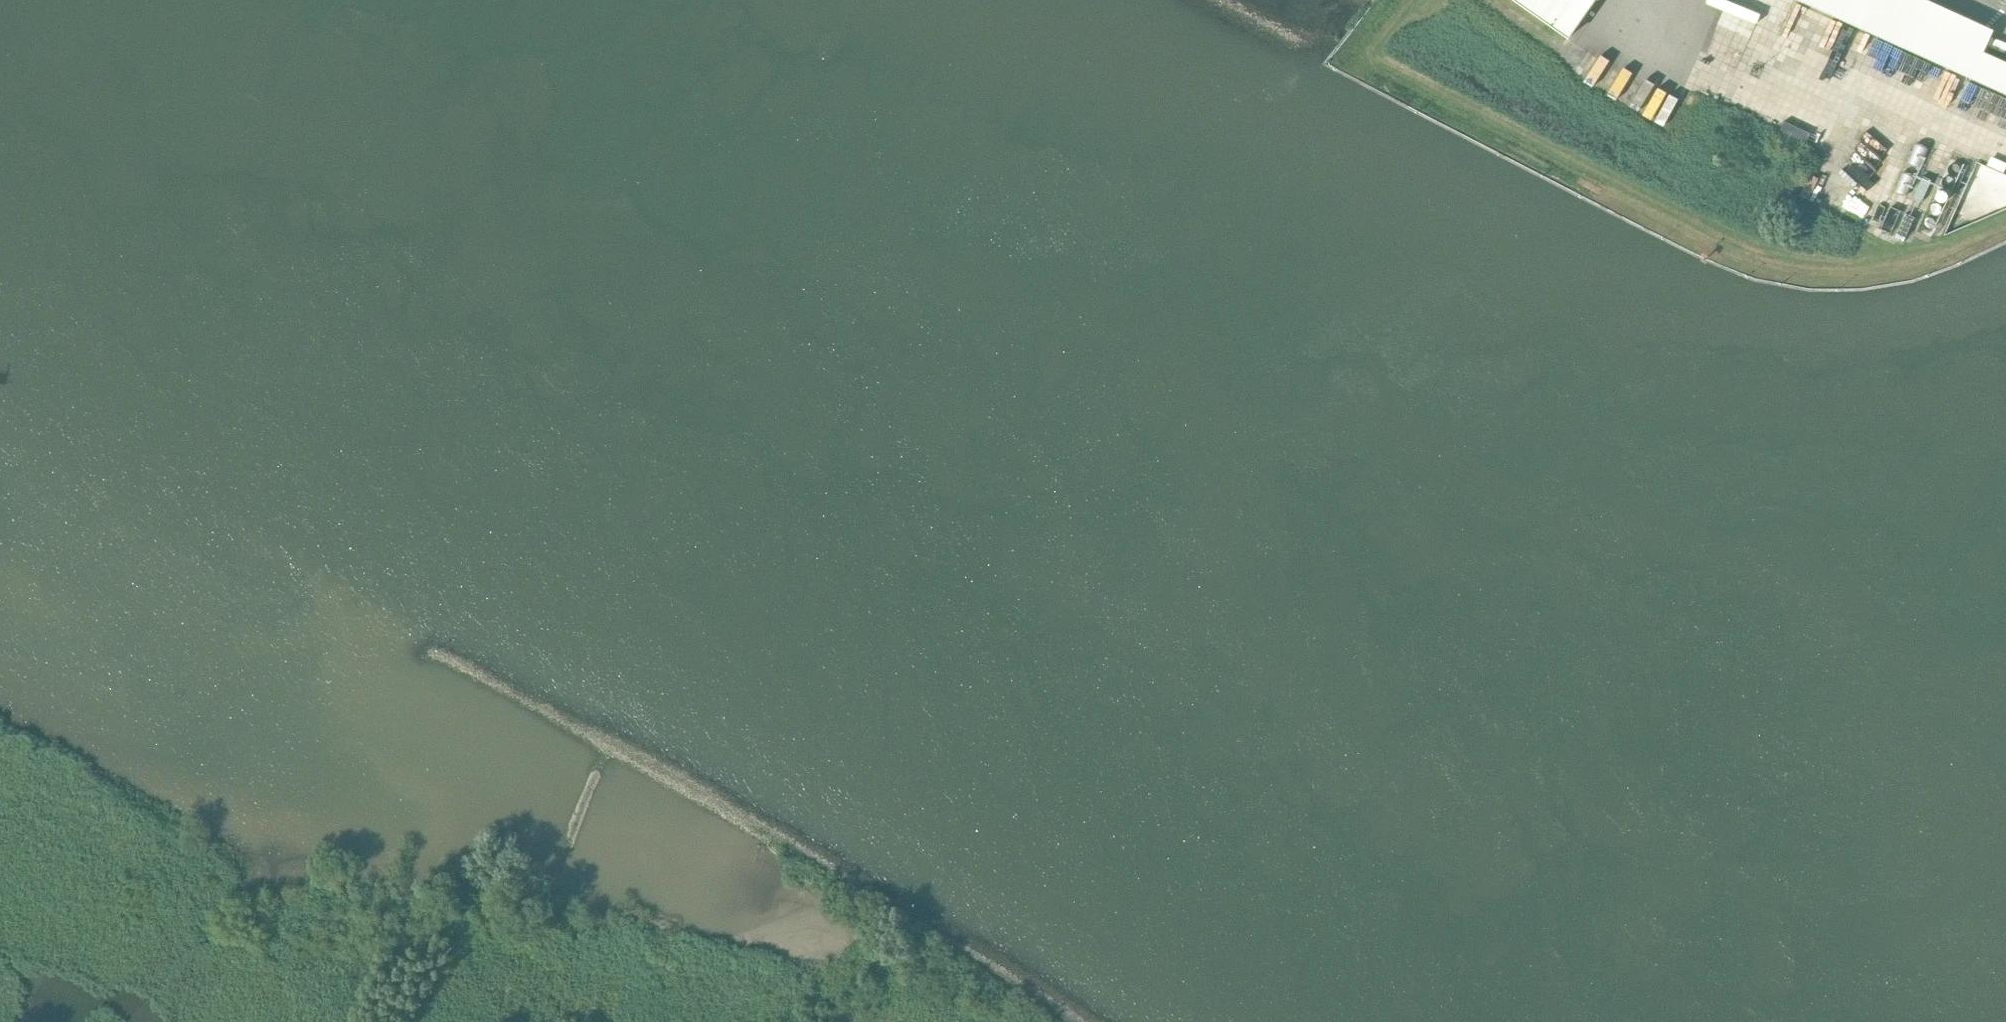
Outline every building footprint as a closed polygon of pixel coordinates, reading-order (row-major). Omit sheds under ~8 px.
[(1568,34),(1571,36),(1596,0),(1519,0),(1568,34)]
